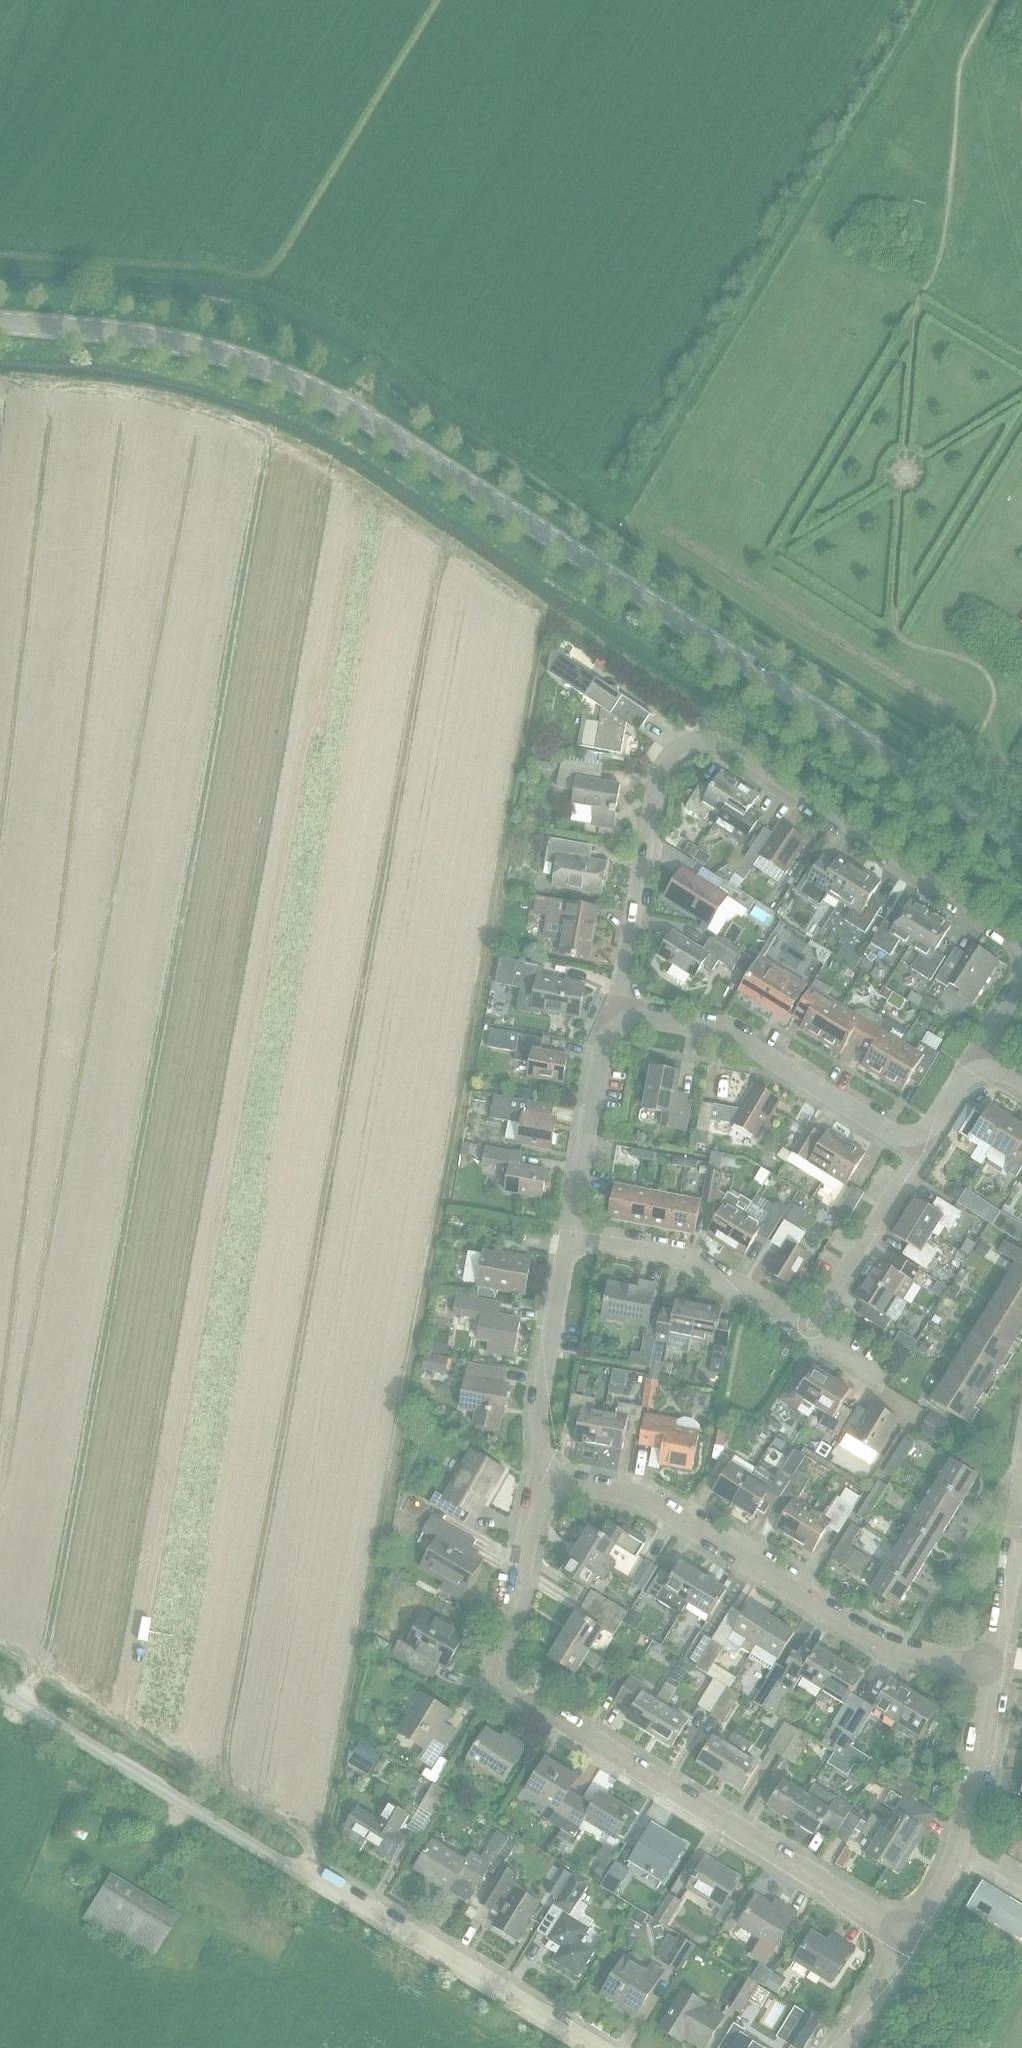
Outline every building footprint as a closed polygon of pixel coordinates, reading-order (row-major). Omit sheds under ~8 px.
[(642,726),(650,713),(596,677),(584,695),(602,707),(594,748),(621,753),(628,716),(642,726)] [(612,827),(620,784),(591,779),(593,765),(561,760),(557,787),(575,790),(573,804),(595,808),(592,824),(612,827)] [(711,809),(720,815),(740,783),(722,771),(711,789),(700,783),(685,806),(705,819),(711,809)] [(759,795),(740,783),(720,815),(714,825),(742,843),(758,820),(747,813),(759,795)] [(781,823),(774,833),(764,827),(734,873),(743,879),(759,855),(784,871),(806,840),(781,823)] [(601,893),(606,863),(578,858),(581,844),(550,839),(546,861),(558,863),(554,884),(601,893)] [(840,901),(860,868),(839,855),(828,874),(816,867),(800,892),(820,905),(828,893),(840,901)] [(754,899),(723,880),(717,890),(683,868),(665,896),(709,924),(726,896),(747,909),(754,899)] [(860,868),(840,901),(852,908),(845,920),(865,933),(881,907),(869,900),(881,881),(860,868)] [(580,904),(550,898),(534,896),(532,911),(547,913),(543,937),(562,941),(560,953),(589,958),(596,919),(578,916),(580,904)] [(911,946),(931,913),(911,900),(896,925),(885,919),(871,943),(890,955),(900,939),(911,946)] [(931,913),(911,946),(921,952),(911,968),(931,980),(945,957),(935,950),(951,925),(931,913)] [(673,931),(659,955),(694,977),(702,965),(712,971),(719,961),(733,970),(741,956),(710,937),(703,949),(673,931)] [(953,951),(935,979),(947,986),(949,982),(961,990),(958,994),(972,1002),(999,960),(973,944),(964,958),(953,951)] [(496,983),(512,986),(536,990),(533,1008),(579,1016),(585,985),(542,977),(545,966),(500,957),(496,983)] [(739,991),(786,1019),(806,985),(760,957),(739,991)] [(800,1028),(820,1040),(842,1006),(826,996),(832,988),(816,978),(797,1010),(807,1016),(800,1028)] [(853,1013),(842,1006),(820,1040),(841,1053),(848,1041),(859,1047),(878,1015),(867,1009),(854,1011),(853,1013)] [(893,1025),(878,1015),(859,1047),(869,1053),(861,1065),(882,1078),(903,1043),(891,1036),(893,1034),(893,1025)] [(563,1082),(568,1055),(541,1050),(544,1038),(519,1033),(514,1059),(531,1062),(528,1076),(563,1082)] [(902,1090),(909,1079),(920,1085),(939,1053),(920,1041),(915,1050),(903,1043),(882,1078),(902,1090)] [(684,1130),(690,1096),(675,1093),(679,1072),(652,1067),(644,1108),(665,1111),(662,1126),(684,1130)] [(714,1104),(711,1118),(731,1122),(732,1121),(758,1137),(780,1100),(754,1085),(739,1109),(714,1104)] [(518,1142),(551,1148),(556,1119),(550,1118),(552,1106),(514,1099),(512,1112),(523,1114),(518,1142)] [(702,1102),(696,1130),(709,1132),(711,1118),(714,1104),(702,1102)] [(992,1147),(1011,1118),(990,1105),(984,1115),(974,1109),(959,1132),(969,1139),(972,1134),(992,1147)] [(1011,1118),(992,1147),(986,1157),(1017,1176),(1021,1167),(1021,1125),(1011,1118)] [(808,1126),(793,1152),(805,1160),(821,1134),(808,1126)] [(809,1162),(828,1173),(847,1141),(829,1130),(809,1162)] [(468,1156),(471,1143),(463,1141),(460,1155),(468,1156)] [(847,1141),(828,1173),(846,1184),(866,1152),(847,1141)] [(542,1198),(547,1170),(519,1165),(521,1153),(486,1147),(483,1163),(510,1168),(506,1191),(542,1198)] [(630,1156),(642,1158),(644,1150),(632,1148),(630,1156)] [(655,1152),(644,1150),(642,1158),(654,1160),(655,1152)] [(721,1166),(723,1153),(712,1151),(709,1164),(721,1166)] [(673,1164),(685,1166),(686,1158),(674,1156),(673,1164)] [(698,1161),(686,1158),(685,1166),(696,1168),(698,1161)] [(716,1203),(722,1173),(708,1170),(702,1201),(716,1203)] [(608,1217),(630,1222),(637,1188),(614,1184),(608,1217)] [(852,1185),(836,1212),(848,1219),(864,1192),(852,1185)] [(630,1222),(651,1226),(658,1192),(637,1188),(630,1222)] [(651,1226),(672,1230),(679,1196),(658,1192),(651,1226)] [(707,1233),(725,1244),(745,1212),(737,1207),(739,1203),(738,1198),(728,1192),(721,1203),(724,1205),(707,1233)] [(679,1196),(672,1230),(694,1234),(701,1200),(679,1196)] [(904,1217),(932,1234),(939,1223),(950,1230),(961,1212),(938,1197),(931,1207),(916,1198),(904,1217)] [(745,1212),(725,1244),(744,1256),(759,1230),(770,1236),(788,1207),(780,1203),(773,1204),(767,1212),(753,1215),(752,1217),(745,1212)] [(982,1217),(992,1224),(1000,1212),(990,1205),(982,1217)] [(1002,1231),(1010,1218),(1000,1212),(992,1224),(1002,1231)] [(932,1234),(904,1217),(893,1234),(909,1244),(902,1254),(926,1269),(937,1251),(926,1244),(932,1234)] [(781,1249),(777,1255),(767,1270),(791,1285),(810,1255),(796,1246),(804,1233),(784,1221),(771,1242),(781,1249)] [(1005,1242),(998,1253),(1021,1267),(1021,1253),(1005,1242)] [(525,1293),(531,1257),(511,1254),(510,1256),(484,1251),(483,1255),(469,1253),(464,1280),(478,1283),(478,1285),(525,1293)] [(867,1278),(897,1296),(908,1278),(915,1282),(922,1271),(895,1254),(889,1265),(878,1259),(867,1278)] [(1006,1294),(1021,1304),(1021,1267),(1006,1294)] [(897,1296),(867,1278),(855,1296),(865,1303),(858,1314),(885,1330),(892,1319),(885,1315),(897,1296)] [(648,1327),(656,1286),(641,1283),(640,1290),(609,1284),(603,1318),(648,1327)] [(1006,1294),(989,1322),(1021,1342),(1021,1304),(1006,1294)] [(514,1357),(521,1319),(499,1316),(501,1304),(458,1296),(454,1314),(482,1319),(478,1341),(490,1343),(488,1352),(514,1357)] [(671,1336),(693,1340),(700,1305),(677,1300),(673,1317),(661,1315),(652,1362),(665,1364),(671,1336)] [(700,1305),(693,1340),(716,1345),(710,1373),(723,1376),(732,1328),(720,1326),(723,1309),(700,1305)] [(1005,1370),(1021,1343),(1021,1342),(989,1322),(972,1349),(1005,1370)] [(955,1376),(989,1397),(1005,1370),(972,1349),(955,1376)] [(504,1416),(509,1385),(503,1384),(505,1372),(470,1365),(462,1409),(478,1412),(475,1425),(499,1429),(502,1415),(504,1416)] [(802,1399),(816,1407),(833,1379),(815,1368),(806,1383),(795,1376),(780,1401),(795,1410),(802,1399)] [(989,1397),(955,1376),(938,1405),(971,1425),(989,1397)] [(642,1406),(654,1408),(659,1380),(647,1378),(642,1406)] [(852,1390),(833,1379),(816,1407),(826,1413),(819,1424),(838,1435),(852,1412),(842,1406),(852,1390)] [(576,1444),(599,1448),(606,1412),(594,1410),(596,1399),(572,1395),(567,1422),(579,1425),(576,1444)] [(606,1412),(599,1448),(622,1452),(626,1433),(638,1436),(643,1407),(619,1403),(617,1414),(606,1412)] [(877,1454),(899,1420),(875,1405),(870,1414),(860,1408),(844,1433),(877,1454)] [(646,1418),(641,1445),(664,1450),(661,1465),(692,1471),(699,1437),(698,1437),(700,1426),(697,1422),(693,1419),(685,1418),(681,1418),(676,1421),(675,1424),(646,1418)] [(716,1444),(724,1446),(727,1431),(718,1430),(716,1444)] [(906,1438),(895,1456),(903,1461),(914,1443),(906,1438)] [(734,1506),(752,1476),(744,1471),(748,1464),(737,1457),(735,1460),(724,1453),(709,1477),(721,1483),(714,1494),(734,1506)] [(474,1454),(448,1499),(436,1492),(430,1502),(464,1523),(470,1512),(474,1514),(500,1469),(474,1454)] [(903,1461),(895,1456),(884,1474),(892,1479),(903,1461)] [(937,1482),(965,1499),(978,1477),(951,1460),(937,1482)] [(765,1525),(781,1498),(793,1477),(783,1471),(777,1482),(768,1476),(764,1483),(752,1476),(734,1506),(765,1525)] [(796,1472),(793,1477),(781,1498),(791,1505),(775,1531),(794,1543),(815,1510),(799,1500),(811,1480),(797,1471),(796,1472)] [(880,1481),(869,1499),(877,1504),(888,1486),(880,1481)] [(924,1504),(952,1520),(965,1499),(937,1482),(924,1504)] [(877,1504),(869,1499),(858,1516),(866,1521),(877,1504)] [(815,1510),(794,1543),(812,1554),(828,1527),(839,1533),(854,1508),(842,1500),(831,1519),(815,1510)] [(911,1525),(939,1542),(952,1520),(924,1504),(911,1525)] [(463,1592),(481,1561),(460,1548),(466,1538),(432,1518),(424,1531),(438,1539),(421,1567),(463,1592)] [(577,1550),(610,1571),(616,1562),(609,1557),(616,1545),(636,1558),(646,1541),(624,1528),(622,1532),(609,1524),(602,1536),(591,1529),(577,1550)] [(842,1542),(851,1546),(862,1529),(853,1524),(842,1542)] [(939,1542),(911,1525),(898,1546),(925,1563),(939,1542)] [(831,1559),(839,1565),(856,1575),(867,1557),(851,1546),(842,1542),(831,1559)] [(885,1568),(912,1585),(925,1563),(898,1546),(885,1568)] [(610,1571),(577,1550),(563,1573),(589,1589),(598,1576),(605,1580),(610,1571)] [(658,1568),(646,1561),(632,1585),(644,1592),(658,1568)] [(662,1571),(647,1594),(658,1601),(681,1615),(688,1603),(704,1577),(682,1563),(673,1578),(662,1571)] [(912,1585),(885,1568),(871,1590),(899,1607),(912,1585)] [(704,1577),(688,1603),(711,1617),(727,1591),(704,1577)] [(622,1624),(629,1613),(593,1591),(586,1602),(622,1624)] [(579,1614),(578,1613),(564,1635),(590,1651),(604,1629),(615,1636),(622,1624),(586,1602),(579,1614)] [(733,1607),(712,1640),(725,1648),(724,1650),(736,1656),(740,1648),(751,1655),(773,1619),(751,1605),(745,1614),(733,1607)] [(446,1669),(464,1638),(425,1615),(410,1641),(402,1637),(393,1653),(419,1667),(425,1657),(446,1669)] [(773,1619),(751,1655),(757,1646),(779,1660),(796,1633),(773,1619)] [(701,1634),(684,1661),(695,1667),(712,1640),(701,1634)] [(590,1651),(564,1635),(550,1657),(576,1674),(584,1661),(600,1671),(606,1661),(590,1651)] [(712,1640),(695,1667),(708,1675),(724,1650),(725,1648),(712,1640)] [(788,1671),(763,1710),(775,1717),(790,1693),(792,1694),(799,1682),(802,1677),(823,1691),(841,1661),(820,1648),(815,1657),(803,1649),(787,1674),(786,1674),(788,1671)] [(841,1661),(823,1691),(844,1703),(832,1723),(833,1723),(844,1730),(862,1700),(852,1694),(864,1675),(841,1661)] [(768,1680),(754,1704),(763,1710),(788,1671),(776,1664),(767,1679),(768,1680)] [(615,1712),(651,1734),(667,1707),(677,1690),(668,1684),(657,1701),(645,1693),(648,1687),(635,1679),(632,1677),(621,1670),(606,1694),(621,1703),(615,1712)] [(698,1705),(712,1714),(728,1688),(715,1679),(698,1705)] [(875,1710),(898,1724),(916,1695),(894,1681),(875,1710)] [(742,1696),(728,1688),(712,1714),(725,1722),(742,1696)] [(916,1695),(898,1724),(919,1737),(937,1708),(916,1695)] [(432,1767),(451,1737),(439,1729),(449,1713),(422,1696),(400,1733),(427,1749),(420,1760),(432,1767)] [(844,1730),(832,1750),(844,1757),(855,1737),(856,1738),(875,1708),(862,1700),(844,1730)] [(667,1707),(651,1734),(673,1747),(689,1721),(667,1707)] [(769,1750),(782,1757),(798,1731),(785,1723),(769,1750)] [(833,1723),(821,1743),(832,1750),(844,1730),(833,1723)] [(505,1780),(526,1747),(514,1739),(510,1745),(487,1730),(469,1758),(505,1780)] [(812,1739),(798,1731),(782,1757),(796,1766),(812,1739)] [(698,1763),(721,1777),(745,1739),(734,1732),(727,1744),(715,1736),(698,1763)] [(745,1739),(721,1777),(744,1791),(760,1765),(747,1756),(754,1744),(745,1739)] [(375,1749),(361,1741),(348,1762),(362,1771),(375,1749)] [(549,1822),(561,1830),(576,1806),(564,1798),(577,1778),(546,1759),(527,1791),(557,1810),(549,1822)] [(917,1803),(924,1792),(901,1778),(894,1789),(917,1803)] [(769,1807),(792,1821),(815,1785),(814,1785),(808,1795),(785,1781),(769,1807)] [(434,1816),(449,1793),(435,1784),(420,1807),(434,1816)] [(815,1785),(792,1821),(815,1835),(822,1823),(838,1833),(835,1837),(847,1844),(862,1821),(850,1814),(853,1809),(815,1785)] [(576,1806),(561,1830),(574,1838),(585,1820),(615,1838),(632,1812),(601,1793),(589,1813),(576,1806)] [(867,1823),(908,1849),(922,1827),(909,1818),(915,1807),(892,1793),(885,1804),(894,1810),(887,1822),(873,1813),(867,1823)] [(377,1822),(369,1817),(356,1809),(346,1826),(378,1846),(374,1852),(389,1861),(404,1838),(398,1834),(409,1817),(388,1804),(377,1822)] [(861,1832),(875,1841),(867,1855),(894,1872),(908,1849),(867,1823),(861,1832)] [(662,1881),(685,1845),(652,1825),(628,1864),(631,1867),(634,1863),(662,1881)] [(472,1851),(465,1861),(432,1841),(416,1868),(438,1882),(434,1888),(446,1895),(450,1889),(469,1901),(492,1863),(472,1851)] [(721,1908),(740,1878),(707,1858),(689,1888),(721,1908)] [(615,1893),(629,1871),(617,1863),(602,1885),(615,1893)] [(517,1940),(541,1903),(515,1886),(514,1889),(508,1885),(516,1872),(504,1865),(481,1903),(499,1915),(493,1925),(517,1940)] [(578,1977),(596,1950),(585,1943),(586,1941),(583,1939),(590,1928),(570,1916),(592,1881),(575,1871),(554,1905),(563,1911),(547,1938),(564,1949),(555,1963),(578,1977)] [(150,1960),(177,1916),(108,1874),(81,1918),(150,1960)] [(967,1906),(1021,1939),(1021,1905),(982,1881),(967,1906)] [(666,1925),(669,1920),(680,1902),(670,1896),(655,1919),(666,1925)] [(775,1947),(796,1913),(784,1906),(780,1913),(756,1898),(740,1925),(775,1947)] [(833,1983),(854,1949),(840,1941),(836,1948),(812,1933),(796,1960),(833,1983)] [(680,1972),(696,1946),(681,1937),(665,1962),(680,1972)] [(624,1958),(603,1993),(605,1994),(605,1999),(610,2002),(614,2000),(637,2014),(663,1972),(652,1966),(648,1973),(624,1958)] [(740,2012),(756,1984),(742,1976),(726,2003),(740,2012)] [(723,2018),(703,2006),(704,2004),(684,1992),(661,2028),(681,2041),(684,2036),(704,2047),(705,2047),(723,2018)] [(818,2024),(804,2015),(787,2042),(796,2047),(803,2047),(818,2024)] [(741,2036),(744,2031),(733,2024),(719,2047),(761,2047),(741,2036)]
